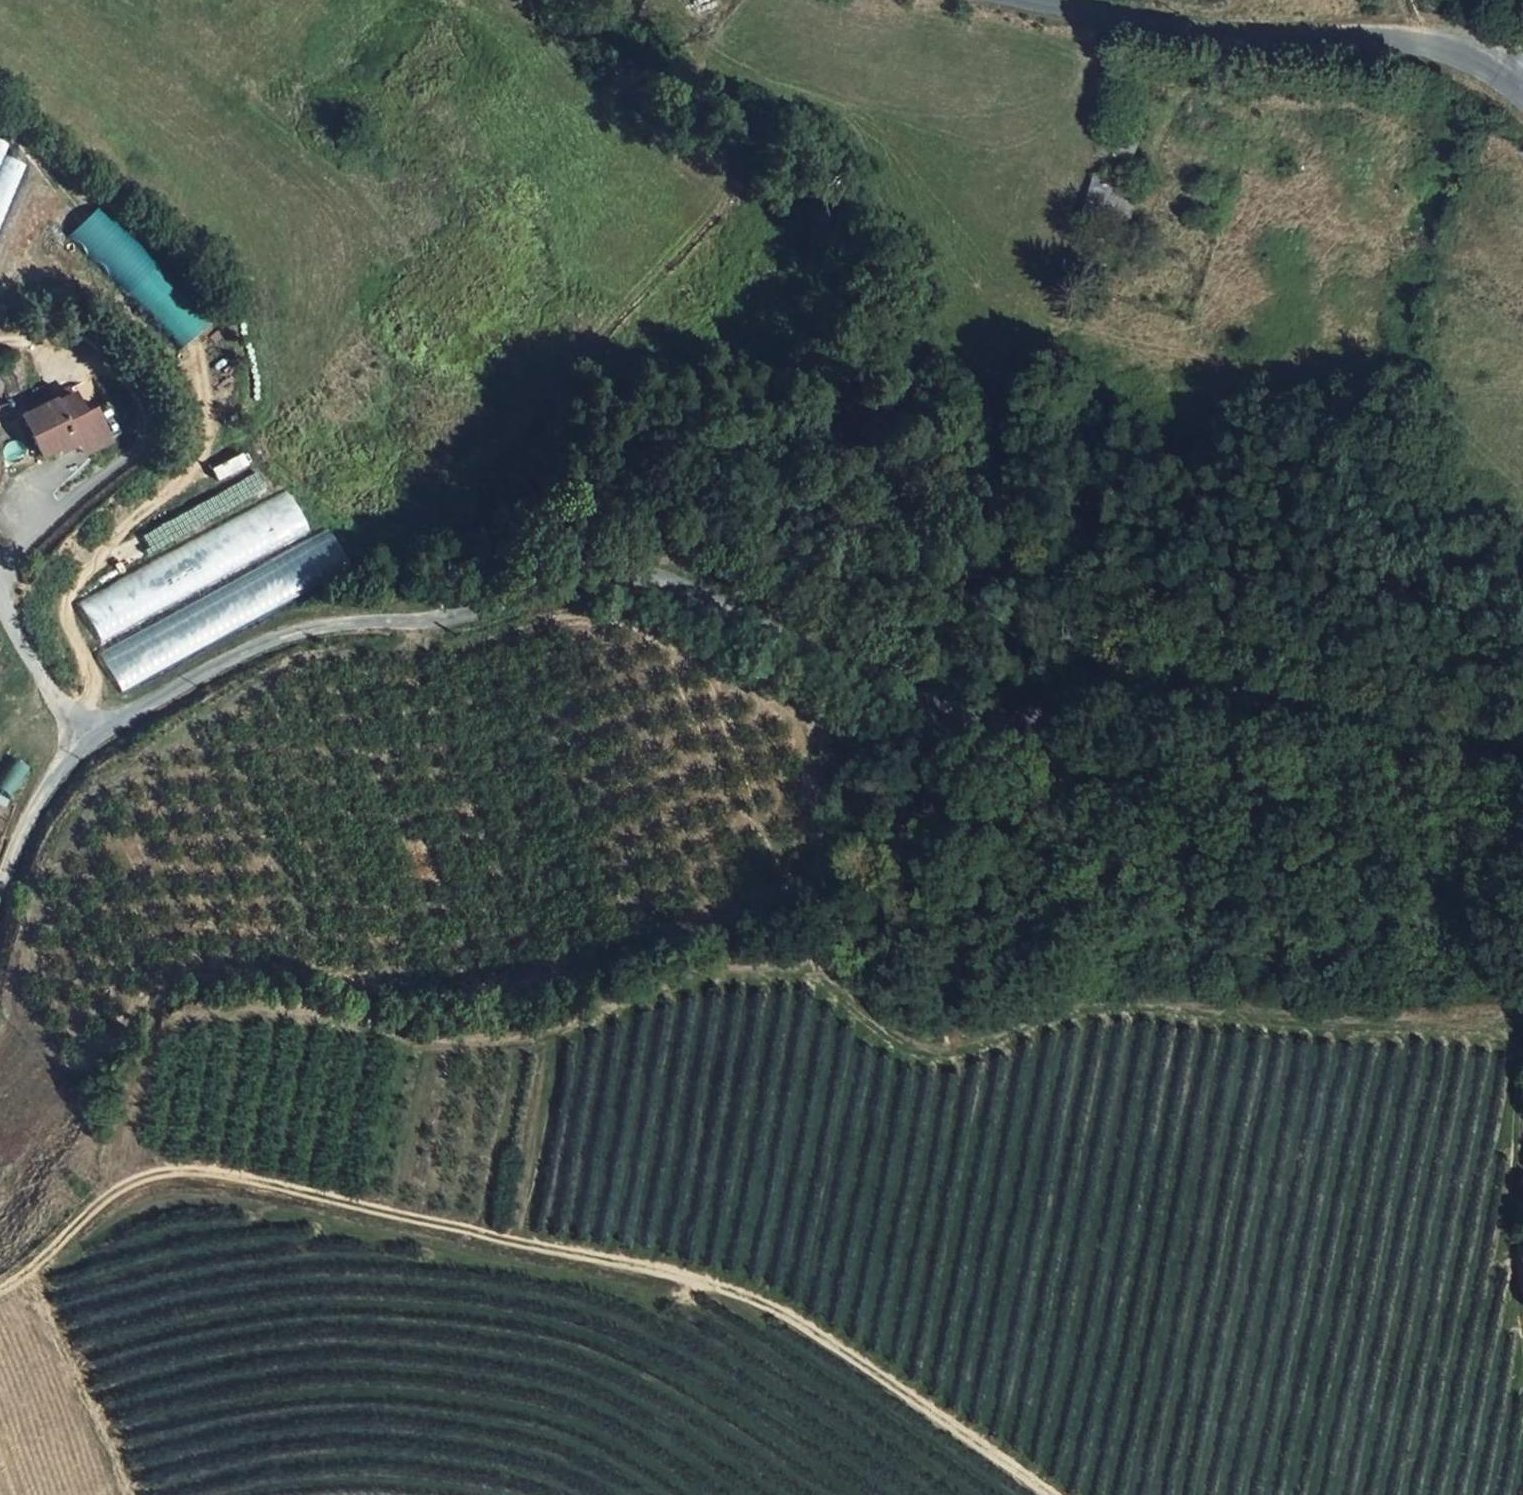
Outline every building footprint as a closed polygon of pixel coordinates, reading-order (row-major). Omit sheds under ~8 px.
[(23,162),(4,155),(8,143),(0,140),(0,222),(23,162)] [(1087,207),(1132,217),(1141,182),(1095,172),(1087,207)] [(181,349),(211,321),(100,204),(70,232),(181,349)] [(71,430),(59,405),(42,413),(44,417),(19,430),(28,450),(25,451),(34,470),(62,458),(75,458),(93,448),(83,426),(71,430)] [(99,461),(93,448),(75,458),(79,470),(99,461)] [(293,497),(77,592),(95,633),(311,538),(293,497)] [(98,647),(118,688),(352,572),(332,532),(98,647)]
